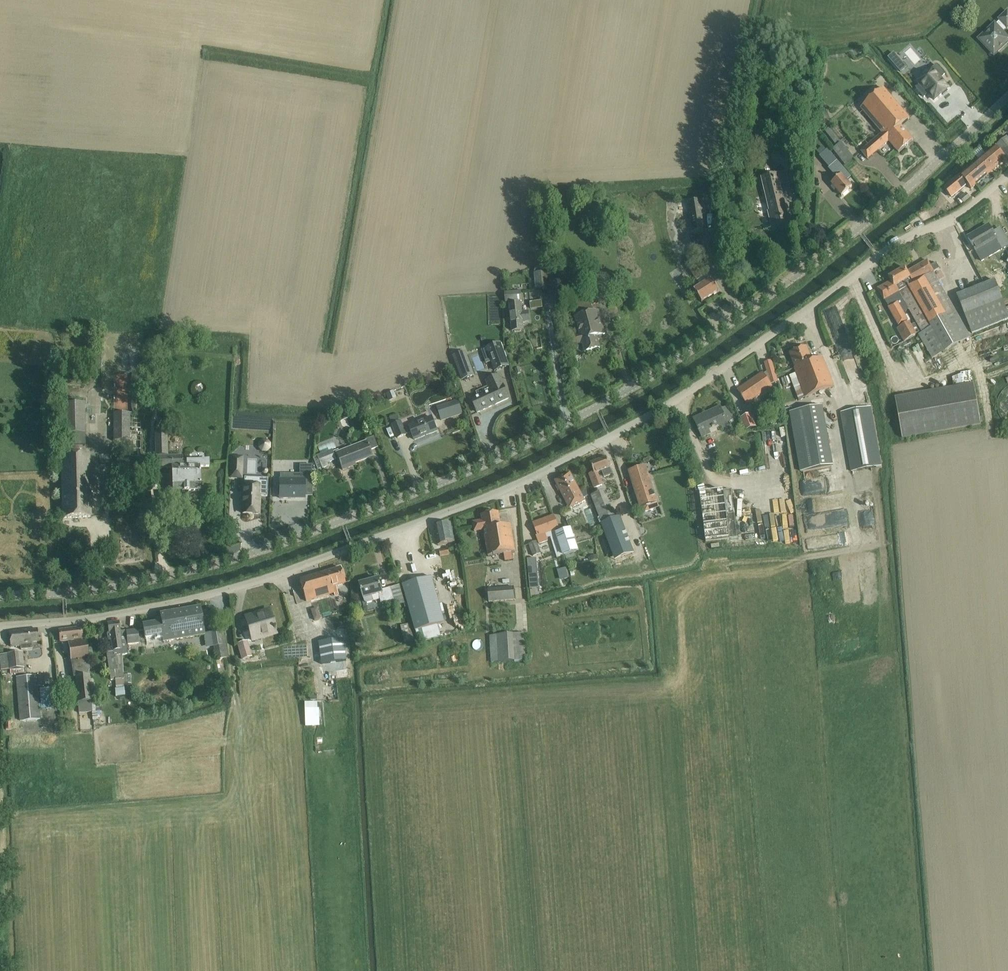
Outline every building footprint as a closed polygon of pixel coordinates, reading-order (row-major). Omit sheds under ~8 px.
[(1007,11),(999,19),(1000,21),(996,24),(995,23),(978,39),(984,46),(991,53),(996,49),(999,51),(1007,42),(1007,37),(1002,31),(1006,27),(1007,28),(1007,27),(1007,12),(1007,11)] [(894,52),(888,58),(901,73),(907,68),(894,52)] [(850,62),(834,76),(844,88),(883,133),(861,152),(868,159),(889,141),(899,152),(913,140),(901,126),(919,110),(913,103),(894,80),(884,89),(867,69),(865,70),(861,65),(863,63),(856,56),(850,62)] [(932,67),(916,81),(919,85),(928,95),(934,102),(951,88),(942,78),(946,75),(937,64),(933,68),(932,67)] [(830,131),(826,136),(835,145),(840,141),(830,131)] [(1007,158),(1007,149),(1001,141),(996,145),(989,151),(980,159),(989,170),(990,170),(992,172),(1000,165),(1000,164),(1007,158),(1007,159),(1007,158)] [(833,149),(846,164),(854,157),(841,142),(833,149)] [(821,156),(820,157),(829,168),(828,168),(837,179),(832,184),(835,188),(842,196),(852,187),(847,181),(851,177),(844,169),(831,154),(828,150),(827,151),(821,156)] [(989,170),(980,159),(965,171),(976,185),(992,172),(990,170),(989,170)] [(976,185),(965,171),(944,189),(951,197),(967,184),(971,189),(976,185)] [(769,211),(770,216),(772,226),(789,222),(781,190),(777,191),(776,186),(788,183),(786,172),(762,178),(771,211),(769,211)] [(966,192),(960,198),(958,200),(961,204),(964,202),(970,197),(966,192)] [(702,200),(688,203),(692,232),(706,230),(702,200)] [(929,210),(925,213),(919,216),(922,221),(932,215),(929,210)] [(978,232),(968,238),(976,250),(975,251),(982,262),(992,256),(1003,250),(996,239),(989,226),(988,226),(989,227),(979,233),(978,232)] [(695,249),(692,240),(686,242),(689,251),(695,249)] [(944,257),(937,261),(941,266),(947,262),(944,257)] [(698,260),(687,267),(697,281),(700,286),(694,290),(697,294),(702,302),(719,292),(713,283),(711,280),(713,279),(708,271),(703,263),(701,264),(698,260)] [(927,260),(907,272),(905,268),(888,277),(891,281),(891,282),(896,279),(899,284),(896,286),(909,309),(913,317),(921,332),(918,334),(932,358),(969,338),(938,281),(933,272),(934,272),(927,260)] [(536,290),(549,289),(548,272),(535,273),(536,290)] [(982,277),(985,285),(995,281),(992,273),(982,277)] [(898,326),(908,320),(913,317),(909,309),(896,286),(899,284),(896,279),(891,282),(891,281),(878,289),(883,297),(898,326)] [(985,285),(957,295),(972,333),(1007,319),(1007,307),(1006,308),(995,281),(985,285)] [(520,285),(502,289),(502,297),(505,297),(506,303),(522,301),(520,285)] [(605,334),(603,324),(599,311),(593,312),(590,299),(577,302),(580,316),(575,317),(580,334),(569,337),(572,346),(582,343),(585,352),(600,348),(597,336),(605,334)] [(529,321),(528,312),(522,313),(521,304),(510,305),(512,331),(523,330),(523,322),(529,321)] [(909,322),(896,329),(904,342),(916,335),(909,322)] [(488,348),(482,350),(486,364),(493,361),(496,371),(508,366),(502,349),(500,343),(488,348)] [(794,368),(796,373),(789,376),(798,401),(834,387),(823,357),(812,361),(807,346),(790,353),(795,368),(794,368)] [(845,365),(853,364),(851,350),(843,351),(845,365)] [(466,353),(455,356),(463,380),(474,377),(466,353)] [(777,381),(774,371),(772,361),(765,363),(768,376),(766,378),(762,373),(756,377),(757,379),(751,383),(750,381),(738,390),(742,396),(741,396),(742,398),(743,398),(747,403),(771,386),(768,382),(769,382),(769,383),(775,381),(777,381)] [(952,378),(954,387),(894,398),(901,438),(978,424),(969,372),(960,373),(960,374),(952,378)] [(496,404),(509,398),(499,376),(487,382),(489,387),(477,392),(479,396),(472,400),(478,412),(492,406),(491,405),(496,403),(496,404)] [(397,398),(394,391),(386,394),(389,401),(397,398)] [(458,394),(427,405),(430,412),(461,402),(458,394)] [(85,433),(84,403),(60,404),(61,434),(85,433)] [(821,406),(791,412),(802,472),(832,466),(821,406)] [(734,420),(732,416),(728,407),(721,410),(720,407),(705,414),(706,417),(696,421),(694,419),(698,429),(698,430),(699,433),(700,433),(702,437),(728,426),(727,423),(734,420)] [(870,407),(841,412),(852,471),(881,466),(870,407)] [(347,419),(344,411),(337,414),(340,422),(347,419)] [(128,441),(129,457),(140,457),(139,415),(129,415),(128,413),(113,413),(113,441),(128,441)] [(751,413),(740,418),(745,431),(756,427),(751,413)] [(415,440),(437,431),(431,417),(409,426),(410,427),(404,429),(398,415),(390,418),(398,438),(406,435),(406,434),(412,432),(415,440)] [(164,433),(155,433),(155,445),(156,455),(157,457),(157,459),(158,469),(171,469),(172,481),(172,492),(200,491),(200,468),(209,467),(209,460),(187,461),(187,462),(183,462),(183,456),(168,457),(167,433),(164,433)] [(365,440),(366,442),(336,454),(343,470),(350,467),(349,465),(372,456),(369,450),(378,447),(374,436),(365,440)] [(317,455),(313,457),(318,469),(322,468),(328,466),(327,463),(332,461),(336,459),(334,454),(333,451),(326,453),(326,452),(317,455)] [(752,452),(748,459),(754,462),(758,455),(752,452)] [(109,455),(100,455),(100,463),(109,463),(109,455)] [(62,456),(63,509),(63,519),(91,518),(90,508),(89,456),(62,456)] [(231,456),(230,479),(243,480),(244,457),(231,456)] [(589,474),(595,488),(602,485),(598,473),(602,471),(604,477),(612,474),(610,469),(610,468),(606,458),(591,464),(594,472),(589,474)] [(280,479),(279,479),(279,500),(305,500),(305,497),(305,485),(312,485),(312,465),(300,465),(300,474),(280,474),(280,479)] [(628,471),(640,508),(644,507),(646,511),(659,507),(646,466),(628,471)] [(581,493),(575,482),(570,473),(555,481),(570,509),(585,501),(583,498),(588,496),(586,491),(581,493)] [(242,484),(241,515),(261,515),(262,496),(268,496),(268,478),(255,478),(255,484),(244,484),(242,484)] [(731,490),(720,491),(699,494),(705,542),(700,543),(701,547),(705,546),(705,549),(718,548),(717,546),(726,545),(725,540),(747,537),(746,528),(736,529),(731,490)] [(605,491),(592,496),(603,524),(616,519),(605,491)] [(483,521),(473,522),(475,532),(480,531),(484,531),(488,556),(504,554),(505,562),(513,560),(512,553),(515,552),(512,535),(511,525),(501,527),(499,512),(482,515),(483,521)] [(559,528),(558,525),(554,516),(544,520),(544,521),(534,525),(533,524),(538,536),(536,536),(539,544),(548,541),(547,539),(551,537),(559,562),(565,560),(564,557),(563,555),(556,533),(557,533),(556,529),(559,528)] [(631,548),(620,517),(616,519),(603,524),(602,524),(613,555),(631,548)] [(454,543),(453,533),(451,523),(434,527),(436,536),(438,546),(454,543)] [(568,529),(557,533),(556,533),(563,555),(564,557),(578,552),(575,544),(574,544),(568,529)] [(529,547),(524,549),(527,558),(540,554),(541,553),(536,541),(528,544),(529,547)] [(536,566),(528,567),(530,587),(538,586),(536,566)] [(598,567),(596,570),(597,574),(601,576),(604,575),(606,572),(605,568),(602,566),(598,567)] [(345,583),(343,577),(340,568),(300,580),(302,590),(306,601),(334,593),(335,597),(339,596),(336,586),(345,583)] [(403,585),(405,595),(415,631),(417,632),(420,643),(441,637),(438,625),(444,623),(432,577),(403,585)] [(360,584),(365,603),(367,604),(372,603),(373,600),(373,599),(373,597),(379,595),(381,603),(394,600),(390,587),(382,590),(379,579),(360,584)] [(489,602),(515,600),(514,587),(488,589),(489,602)] [(204,635),(201,617),(200,607),(160,614),(161,622),(143,625),(144,635),(145,639),(154,637),(155,642),(204,635)] [(319,607),(312,609),(315,620),(322,618),(319,607)] [(246,617),(252,641),(276,634),(273,622),(270,613),(257,616),(256,614),(246,617)] [(112,650),(106,651),(108,670),(109,670),(111,680),(115,680),(115,684),(116,684),(116,689),(117,691),(119,691),(120,696),(120,699),(125,699),(125,695),(125,690),(124,684),(122,655),(127,654),(126,641),(125,631),(120,631),(119,621),(108,623),(109,632),(108,632),(107,634),(108,640),(109,640),(111,640),(112,650)] [(81,628),(60,631),(61,642),(72,640),(72,643),(68,643),(73,676),(76,677),(78,702),(79,713),(92,712),(91,701),(92,701),(89,675),(89,670),(88,650),(87,640),(82,641),(82,639),(81,628)] [(39,641),(39,639),(38,629),(9,632),(10,642),(11,647),(20,646),(20,650),(32,649),(31,642),(39,641)] [(126,630),(128,645),(132,644),(132,646),(135,645),(135,644),(139,643),(137,629),(126,630)] [(220,631),(204,634),(207,647),(214,646),(214,650),(216,650),(218,660),(220,659),(228,658),(223,631),(220,632),(220,631)] [(526,662),(524,635),(489,636),(491,664),(526,662)] [(320,641),(322,662),(347,660),(344,639),(320,641)] [(246,643),(238,645),(237,644),(234,645),(237,665),(240,664),(243,663),(243,661),(251,658),(246,643)] [(24,672),(22,652),(0,654),(0,667),(0,671),(10,670),(10,674),(24,672)] [(92,670),(89,670),(89,675),(92,701),(91,701),(92,712),(93,720),(98,720),(97,711),(102,711),(101,699),(95,700),(92,670)] [(49,674),(37,675),(16,677),(19,721),(41,719),(40,710),(42,710),(41,709),(52,708),(51,694),(52,694),(52,697),(58,697),(57,687),(51,687),(39,688),(40,695),(41,704),(39,704),(38,685),(50,684),(49,674)] [(69,685),(57,686),(58,698),(68,697),(70,695),(69,685)] [(304,703),(305,726),(314,725),(313,719),(319,719),(319,709),(318,709),(317,702),(304,703)]
